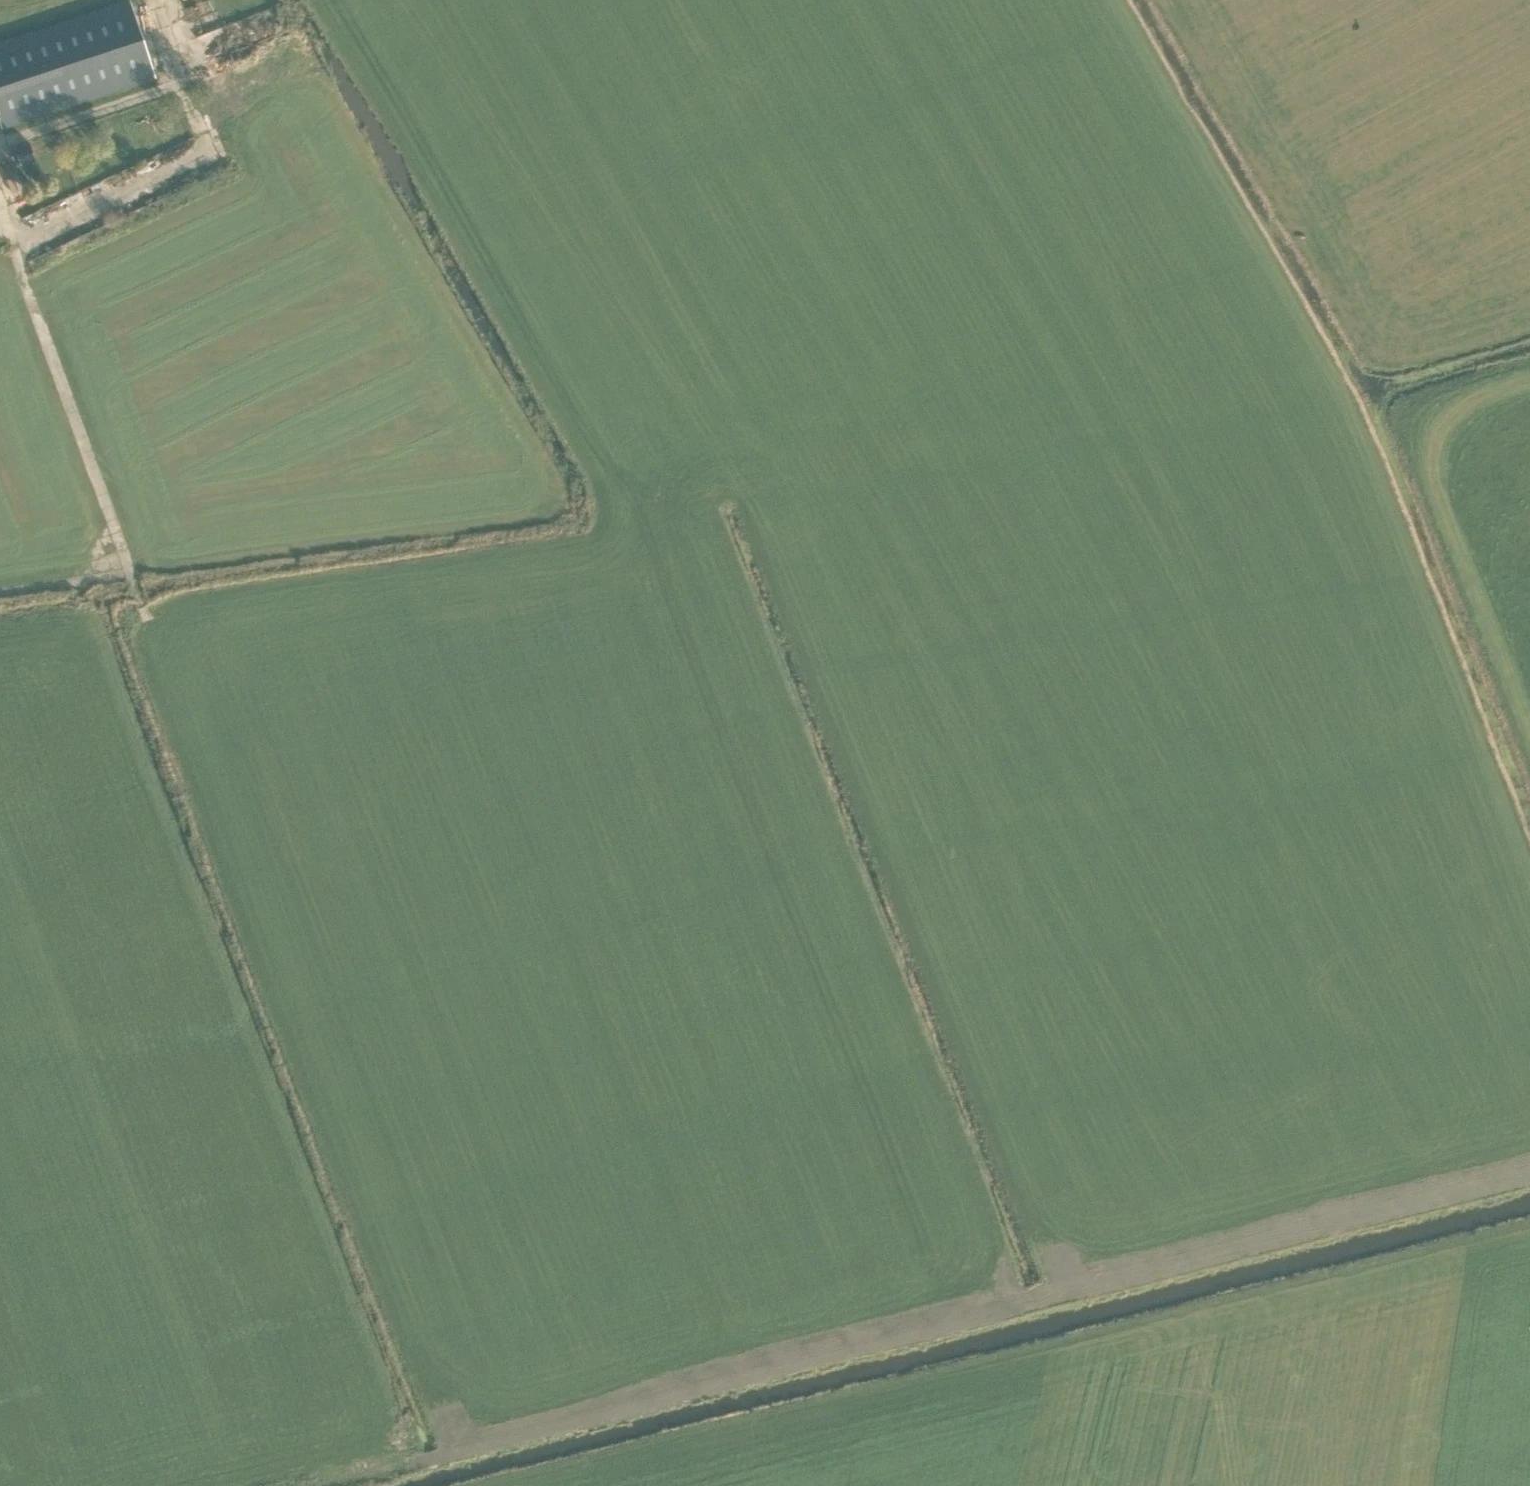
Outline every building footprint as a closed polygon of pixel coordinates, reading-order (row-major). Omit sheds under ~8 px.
[(26,122),(154,79),(129,2),(0,44),(0,123),(4,136),(28,128),(26,122)] [(36,161),(31,143),(30,143),(15,148),(21,166),(22,166),(36,161)]
